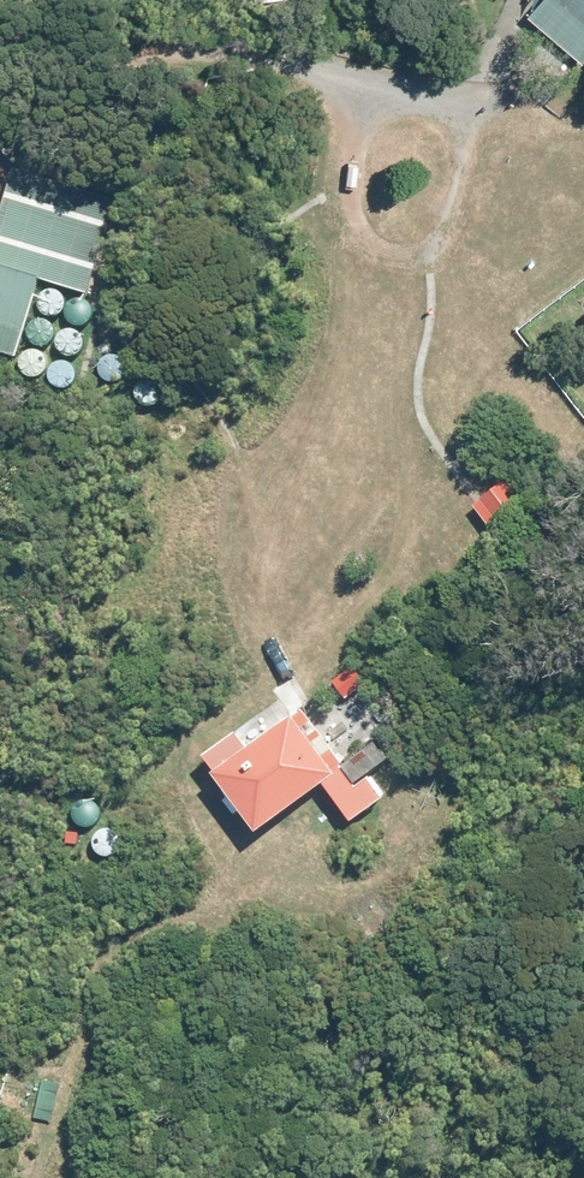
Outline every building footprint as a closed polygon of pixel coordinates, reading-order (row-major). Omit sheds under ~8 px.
[(547,4),(541,10),(561,28),(583,48),(583,0),(550,0),(547,4)] [(0,204),(0,351),(16,356),(40,279),(86,293),(116,194),(12,163),(0,204)] [(40,307),(42,311),(46,313),(50,314),(54,314),(58,312),(61,309),(63,305),(64,301),(64,297),(62,293),(59,290),(55,288),(50,288),(46,289),(42,291),(39,295),(38,299),(38,304),(40,307)] [(67,319),(70,322),(73,324),(77,325),(82,325),(85,323),(89,321),(91,317),(91,313),(91,308),(89,305),(86,302),(82,300),(78,299),(73,300),(70,303),(67,306),(65,310),(66,315),(67,319)] [(28,338),(31,341),(34,343),(38,344),(42,344),(46,342),(50,339),(52,336),(52,332),(52,327),(50,324),(47,321),(43,319),(39,318),(34,319),(30,322),(28,325),(26,329),(26,334),(28,338)] [(58,348),(61,351),(65,353),(69,354),(73,354),(77,352),(80,350),(82,346),(83,342),(82,337),(80,334),(77,331),(74,329),(69,328),(65,329),(61,332),(58,335),(57,339),(57,344),(58,348)] [(20,368),(22,371),(26,374),(30,375),(34,374),(38,373),(41,370),(43,366),(44,362),(43,358),(42,354),(39,351),(35,349),(30,349),(26,350),(22,352),(19,356),(18,360),(18,364),(20,368)] [(100,374),(102,377),(106,379),(110,380),(114,380),(118,378),(121,375),(123,371),(124,367),(124,363),(122,359),(119,356),(115,355),(111,354),(106,355),(102,357),(100,361),(98,365),(98,370),(100,374)] [(50,380),(52,383),(56,386),(60,387),(64,386),(68,385),(71,382),(73,378),(74,374),(74,370),(72,366),(69,363),(65,361),(60,361),(56,362),(52,364),(50,367),(48,372),(48,376),(50,380)] [(135,399),(137,402),(141,404),(145,405),(149,405),(153,403),(156,401),(158,397),(159,393),(159,389),(157,385),(154,382),(150,380),(145,379),(141,380),(137,383),(135,386),(133,391),(133,395),(135,399)] [(505,479),(471,504),(485,523),(519,497),(505,479)] [(251,721),(221,743),(274,818),(335,776),(362,815),(402,787),(373,745),(349,761),(309,704),(262,736),(251,721)] [(73,818),(75,821),(79,824),(83,825),(87,824),(91,823),(94,820),(96,816),(97,812),(97,808),(95,804),(92,801),(88,799),(83,799),(79,800),(75,802),(73,805),(71,810),(71,814),(73,818)] [(94,848),(97,851),(100,853),(104,854),(109,854),(113,852),(116,849),(118,846),(119,842),(118,838),(116,834),(113,831),(109,829),(105,828),(101,829),(97,832),(94,835),(93,839),(93,844),(94,848)] [(78,832),(65,831),(63,843),(76,844),(78,832)] [(42,1080),(33,1119),(51,1123),(60,1084),(42,1080)]
